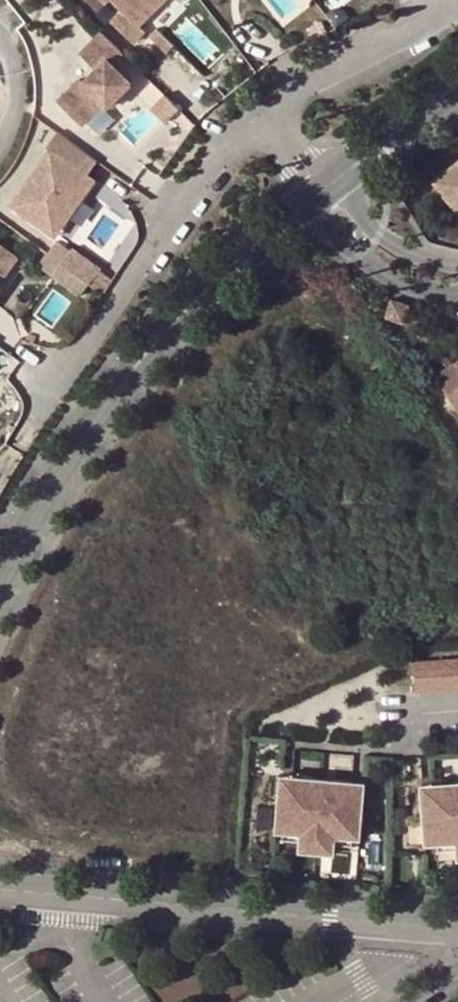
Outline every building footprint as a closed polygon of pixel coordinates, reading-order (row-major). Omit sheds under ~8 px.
[(122,8),(111,19),(132,40),(144,28),(138,23),(161,0),(114,0),(122,8)] [(305,27),(311,39),(327,30),(321,19),(305,27)] [(54,100),(81,123),(101,102),(105,105),(130,80),(110,62),(121,51),(99,29),(78,51),(94,67),(81,80),(77,76),(54,100)] [(163,121),(178,107),(163,93),(149,107),(163,121)] [(88,153),(56,129),(45,144),(49,146),(8,201),(28,216),(34,209),(51,221),(86,172),(78,167),(88,153)] [(78,167),(86,172),(96,158),(88,153),(78,167)] [(435,180),(457,209),(457,162),(435,180)] [(93,177),(86,172),(51,221),(34,209),(28,216),(53,234),(93,177)] [(12,249),(0,241),(0,267),(12,249)] [(54,242),(45,255),(65,271),(85,286),(98,297),(107,283),(95,274),(97,272),(69,250),(67,252),(54,242)] [(12,249),(0,267),(0,279),(18,253),(12,249)] [(65,271),(45,255),(36,266),(57,283),(65,271)] [(65,271),(57,283),(76,299),(85,286),(65,271)] [(390,300),(384,319),(405,325),(411,306),(390,300)] [(437,370),(457,405),(457,358),(437,370)] [(411,660),(413,691),(457,688),(457,657),(411,660)] [(288,808),(291,775),(278,774),(276,807),(288,808)] [(350,780),(291,775),(288,808),(276,807),(274,830),(280,830),(352,836),(357,837),(359,814),(348,813),(350,780)] [(362,781),(350,780),(348,813),(359,814),(362,781)] [(430,783),(433,820),(422,821),(423,843),(433,842),(457,841),(457,781),(430,783)] [(433,820),(430,783),(419,784),(422,821),(433,820)] [(352,836),(280,830),(279,839),(297,841),(297,849),(331,852),(332,843),(351,845),(352,836)] [(433,842),(435,851),(455,850),(456,858),(457,858),(457,841),(433,842)]
